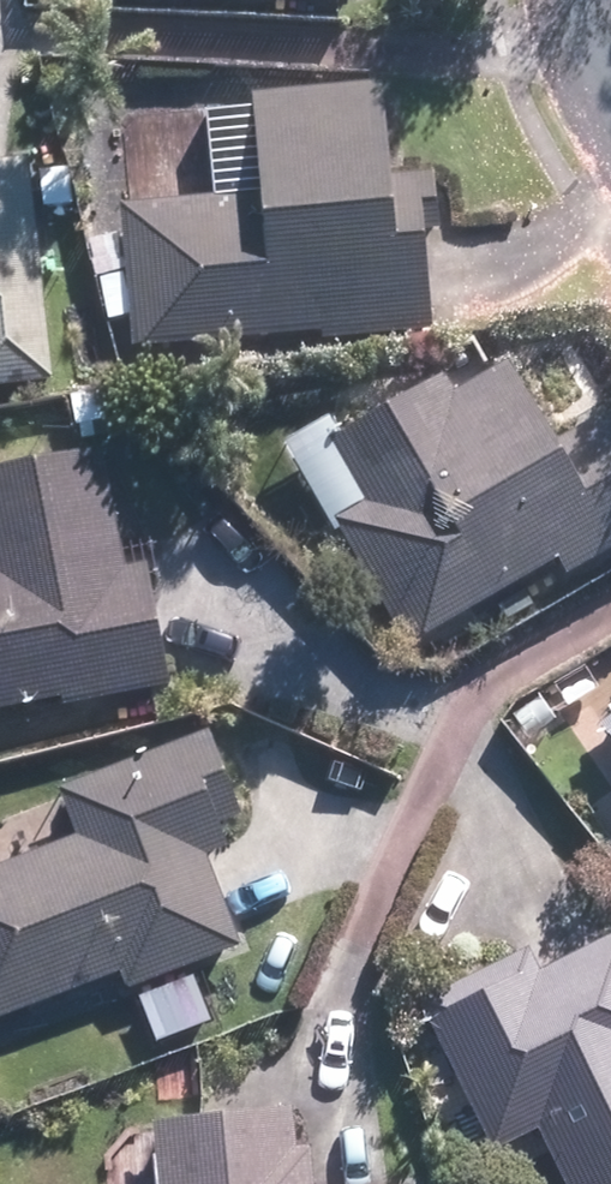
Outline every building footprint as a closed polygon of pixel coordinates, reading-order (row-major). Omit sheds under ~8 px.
[(231,0),(56,0),(57,14),(231,0)] [(436,316),(396,82),(97,133),(137,366),(436,316)] [(63,382),(41,156),(0,160),(0,388),(63,382)] [(326,463),(422,642),(610,541),(610,422),(565,335),(326,463)] [(182,672),(161,559),(134,564),(113,448),(0,469),(0,706),(182,672)] [(128,965),(136,986),(143,983),(165,1042),(221,1021),(198,959),(249,941),(216,849),(244,839),(235,814),(257,806),(227,722),(69,779),(87,830),(0,861),(0,1012),(128,965)] [(610,753),(610,733),(602,739),(610,753)] [(563,1183),(610,1183),(610,933),(478,992),(563,1183)] [(301,1100),(166,1109),(170,1183),(322,1183),(319,1138),(304,1139),(301,1100)]
